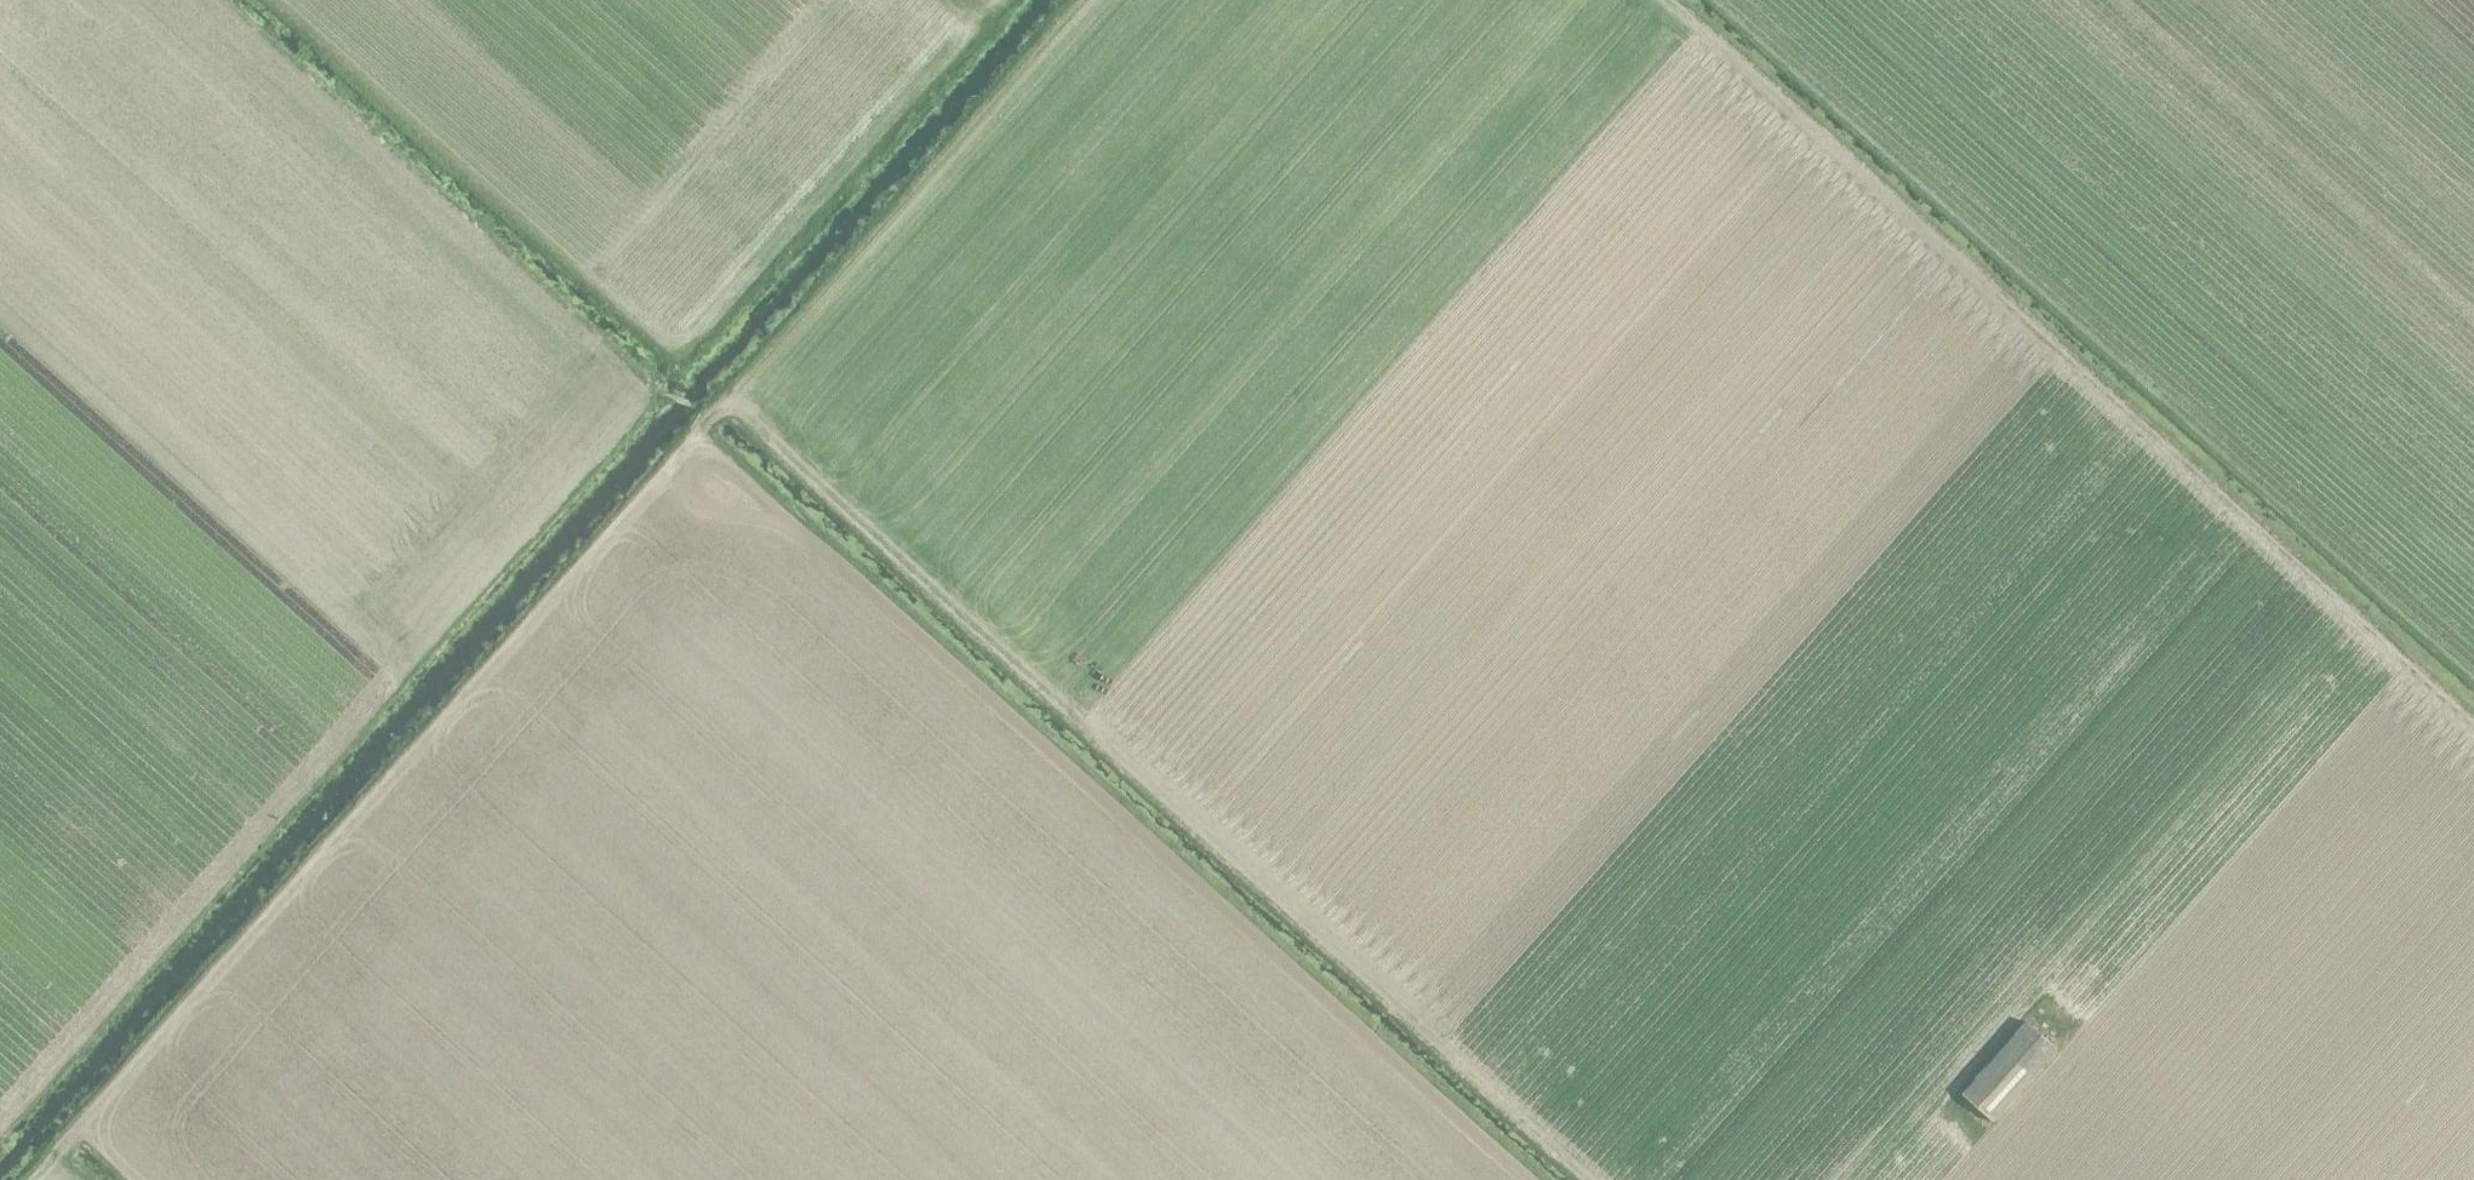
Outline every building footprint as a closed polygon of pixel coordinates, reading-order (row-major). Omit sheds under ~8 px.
[(2048,1015),(2055,1022),(2065,1012),(2065,1011),(2057,1005),(2048,1015)] [(2080,1024),(2065,1012),(2055,1022),(2070,1035),(2080,1024)] [(1994,1121),(2059,1050),(2026,1021),(1962,1093),(1994,1121)]
